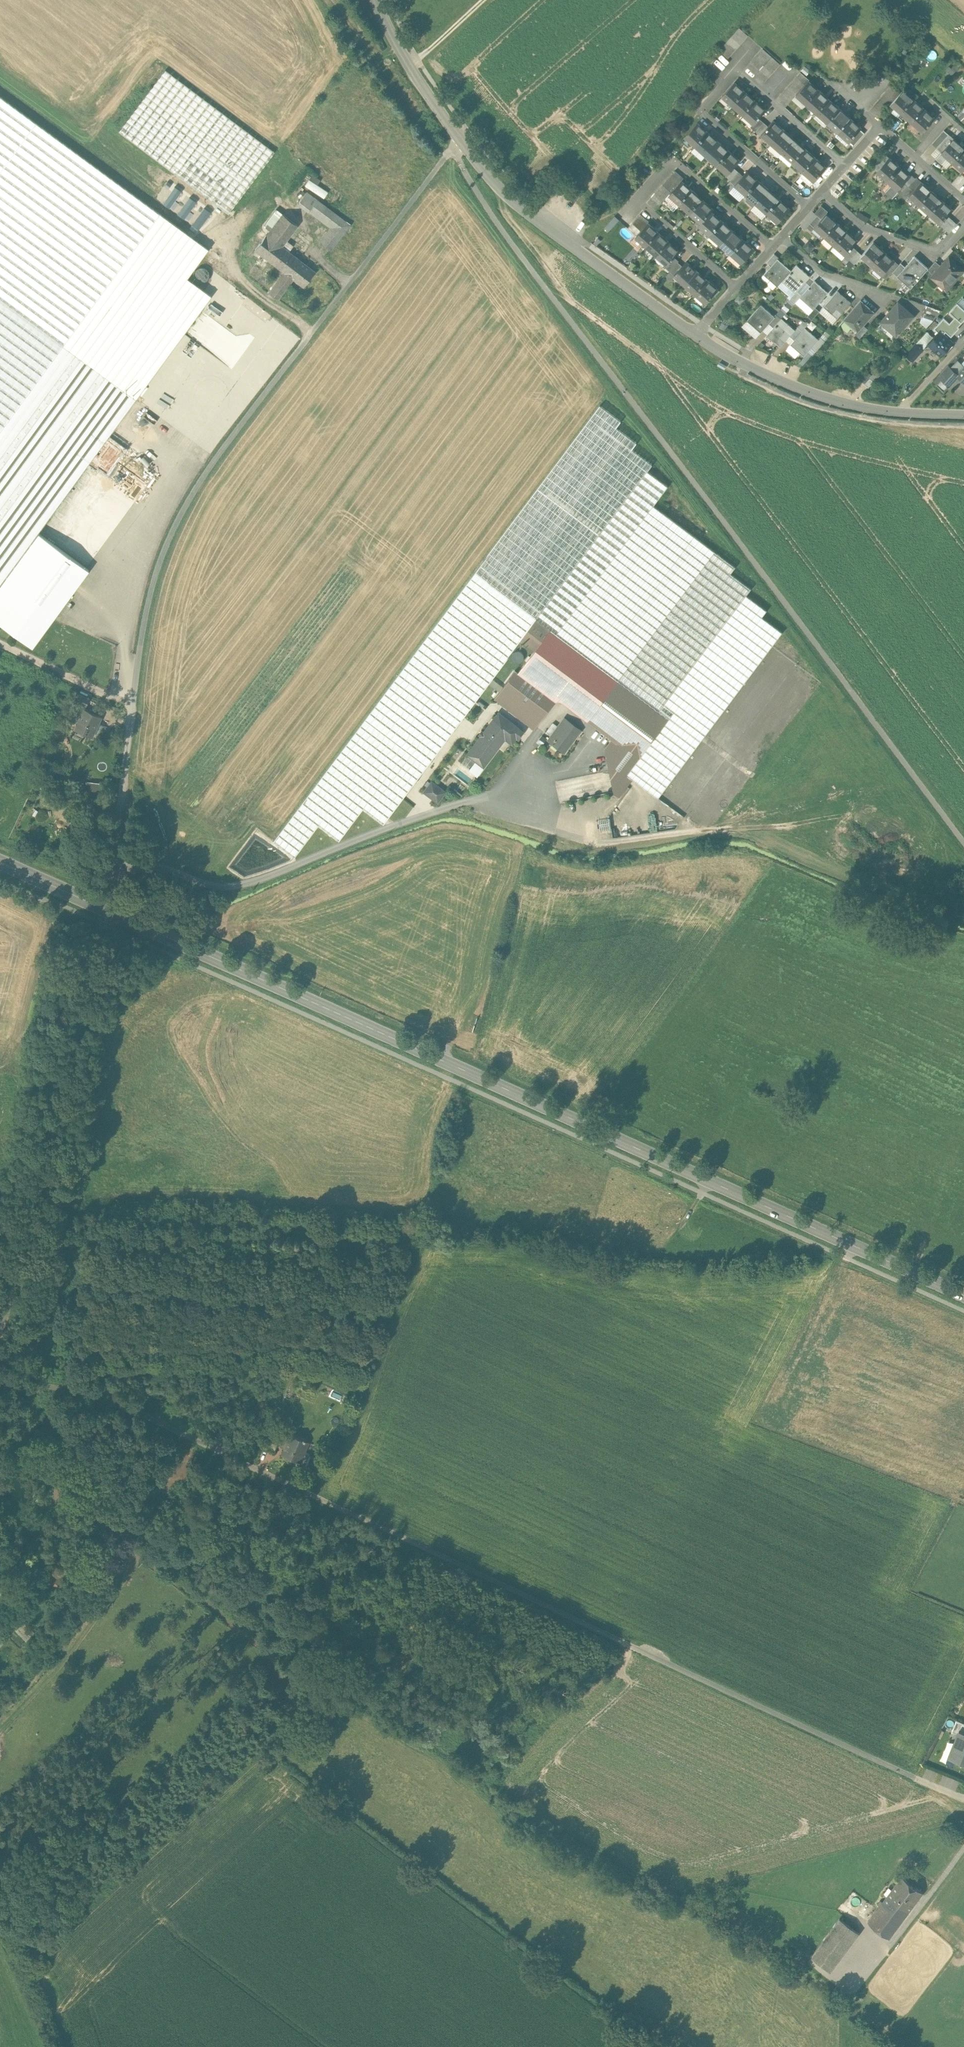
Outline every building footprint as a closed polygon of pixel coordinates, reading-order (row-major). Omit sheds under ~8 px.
[(748,35),(739,27),(735,32),(744,39),(748,35)] [(744,39),(735,32),(731,36),(740,44),(744,39)] [(740,44),(731,36),(727,41),(736,48),(740,44)] [(736,48),(727,41),(723,45),(732,53),(736,48)] [(732,53),(723,45),(719,50),(728,58),(732,53)] [(772,56),(763,48),(759,53),(767,60),(772,56)] [(767,60),(759,53),(755,58),(763,65),(767,60)] [(780,63),(772,56),(767,60),(776,68),(780,63)] [(763,65),(755,58),(751,62),(760,69),(763,65)] [(776,68),(767,60),(763,65),(772,72),(776,68)] [(760,69),(751,62),(747,67),(755,74),(760,69)] [(772,72),(763,65),(760,69),(768,77),(772,72)] [(274,152),(165,69),(119,131),(228,213),(274,152)] [(768,77),(760,69),(755,74),(764,81),(768,77)] [(809,80),(801,72),(796,77),(805,84),(808,81),(809,80)] [(805,84),(796,77),(793,81),(801,89),(805,84)] [(801,89),(793,81),(789,86),(797,93),(798,93),(801,89)] [(801,89),(798,93),(808,102),(819,90),(808,81),(805,84),(801,89)] [(734,82),(722,96),(733,105),(733,104),(745,92),(734,82)] [(902,91),(893,83),(889,88),(898,96),(902,91)] [(797,93),(789,86),(785,90),(793,98),(797,93)] [(898,96),(889,88),(885,93),(894,100),(898,96)] [(793,98),(785,90),(781,95),(789,102),(793,98)] [(808,102),(808,103),(818,112),(829,100),(819,90),(808,102)] [(914,99),(903,90),(898,96),(894,100),(892,103),(890,105),(888,107),(897,115),(900,111),(902,113),(914,99)] [(745,92),(733,104),(744,114),(744,113),(755,101),(745,92)] [(894,100),(885,93),(881,97),(890,105),(892,103),(894,100)] [(789,102),(781,95),(777,100),(785,107),(789,102)] [(890,105),(881,97),(877,102),(886,109),(890,105)] [(914,99),(902,113),(912,122),(924,109),(914,99)] [(829,100),(818,112),(829,121),(840,109),(829,100)] [(755,101),(744,113),(754,122),(755,123),(759,118),(766,110),(755,101)] [(886,109),(877,102),(873,106),(882,114),(886,109)] [(882,114),(873,106),(869,111),(878,118),(882,114)] [(840,109),(829,121),(840,131),(851,118),(840,109)] [(924,109),(912,122),(923,131),(934,118),(924,109)] [(759,118),(755,123),(754,122),(750,127),(755,131),(763,122),(759,118)] [(840,131),(836,135),(846,145),(849,141),(860,129),(861,128),(851,118),(840,131)] [(768,126),(762,133),(762,134),(772,142),(784,130),(773,121),(768,126)] [(763,122),(755,131),(761,136),(762,134),(762,133),(768,126),(763,122)] [(697,123),(686,135),(697,144),(707,132),(697,123)] [(860,129),(849,141),(854,145),(865,133),(860,129)] [(794,139),(784,130),(772,142),(772,143),(783,152),(783,151),(794,139)] [(949,134),(944,130),(940,135),(945,139),(949,134)] [(697,144),(696,145),(706,155),(707,155),(718,142),(707,132),(697,144)] [(953,138),(949,134),(945,139),(949,143),(953,138)] [(940,135),(932,144),(937,148),(945,139),(940,135)] [(941,152),(936,158),(942,163),(948,157),(952,161),(953,160),(963,148),(953,138),(949,143),(941,152)] [(805,149),(794,139),(783,151),(794,161),(805,149)] [(945,139),(937,148),(941,152),(949,143),(945,139)] [(729,151),(718,142),(707,155),(717,164),(718,163),(729,151)] [(953,160),(963,170),(963,148),(953,160)] [(805,149),(794,161),(805,170),(815,158),(805,149)] [(740,161),(729,151),(718,163),(728,172),(729,173),(734,167),(740,161)] [(899,167),(889,157),(878,169),(888,179),(899,167)] [(805,170),(804,171),(814,181),(826,168),(815,158),(805,170)] [(734,167),(729,173),(728,172),(725,176),(730,180),(738,171),(734,167)] [(910,176),(899,167),(888,179),(888,180),(892,184),(886,191),(893,197),(897,192),(896,191),(898,188),(898,189),(905,182),(910,176)] [(683,178),(675,171),(671,175),(679,183),(681,181),(683,178)] [(738,171),(730,180),(735,184),(743,175),(738,171)] [(743,175),(735,184),(746,194),(747,193),(758,180),(747,171),(743,175)] [(327,190),(316,184),(319,178),(311,173),(304,185),(324,196),(327,190)] [(679,183),(671,175),(667,180),(675,187),(679,183)] [(175,177),(174,177),(173,178),(172,178),(172,179),(172,181),(172,182),(172,183),(173,184),(174,185),(175,185),(176,185),(177,185),(178,185),(179,184),(180,183),(180,182),(180,181),(180,179),(179,178),(178,177),(176,177),(175,177)] [(675,187),(667,180),(663,184),(671,192),(675,187)] [(768,190),(758,180),(747,193),(757,202),(768,190)] [(692,190),(681,181),(671,192),(670,193),(681,203),(692,190)] [(905,182),(898,189),(898,188),(896,191),(897,192),(901,195),(909,186),(905,182)] [(931,192),(921,182),(913,190),(909,195),(910,195),(920,204),(921,204),(931,192)] [(184,183),(183,183),(182,183),(181,183),(180,184),(180,186),(179,187),(180,188),(180,189),(181,190),(182,191),(183,191),(184,191),(185,191),(186,190),(187,190),(187,189),(188,188),(188,187),(188,186),(187,184),(185,183),(184,183)] [(671,192),(663,184),(659,189),(667,196),(670,193),(671,192)] [(909,186),(901,195),(906,199),(910,195),(909,195),(913,190),(909,186)] [(194,189),(192,189),(191,189),(190,189),(188,190),(187,191),(187,192),(186,194),(186,195),(187,196),(187,198),(188,199),(190,199),(191,200),(193,200),(194,199),(195,198),(196,197),(197,196),(197,195),(197,193),(197,192),(196,191),(195,190),(194,189)] [(667,196),(659,189),(655,193),(663,201),(667,196)] [(692,190),(681,203),(691,212),(702,200),(692,190)] [(779,199),(768,190),(757,202),(756,203),(757,204),(757,203),(767,212),(767,213),(768,212),(779,199)] [(339,217),(306,192),(298,203),(331,227),(339,217)] [(931,192),(921,204),(931,213),(942,201),(931,192)] [(663,201),(655,193),(651,198),(659,205),(663,201)] [(659,205),(651,198),(647,202),(655,210),(659,205)] [(779,199),(768,212),(778,220),(777,221),(778,222),(790,209),(779,199)] [(713,209),(702,200),(691,212),(702,222),(711,211),(713,209)] [(953,210),(942,201),(931,213),(942,222),(948,216),(953,210)] [(722,221),(711,211),(702,222),(700,224),(710,234),(722,221)] [(812,211),(800,225),(805,229),(807,227),(806,226),(817,215),(812,211)] [(837,222),(826,213),(821,218),(814,226),(815,227),(816,226),(825,234),(824,236),(825,236),(825,235),(837,222)] [(297,225),(282,214),(266,235),(281,246),(297,225)] [(649,221),(640,214),(636,219),(645,226),(647,223),(649,221)] [(817,215),(806,226),(807,227),(811,231),(815,227),(814,226),(821,218),(817,215)] [(942,222),(940,225),(944,229),(952,220),(948,216),(942,222)] [(331,227),(319,242),(330,250),(349,224),(339,217),(331,227)] [(645,226),(636,219),(632,223),(641,231),(645,226)] [(952,220),(944,229),(949,233),(957,224),(952,220)] [(722,221),(710,234),(721,243),(722,243),(732,230),(722,221)] [(847,232),(837,222),(825,235),(836,244),(847,232)] [(641,231),(632,223),(628,228),(637,235),(641,231)] [(658,232),(647,223),(645,226),(641,231),(637,235),(647,245),(658,232)] [(732,230),(722,243),(732,252),(743,240),(732,230)] [(647,245),(657,255),(658,254),(669,242),(658,232),(647,245)] [(847,232),(836,244),(846,253),(847,254),(853,247),(858,241),(847,232)] [(266,235),(266,234),(255,249),(285,272),(290,275),(301,261),(281,246),(266,235)] [(754,249),(743,240),(732,252),(742,261),(741,262),(742,263),(754,249)] [(804,246),(809,250),(813,245),(808,241),(804,246)] [(679,251),(669,242),(658,254),(669,263),(674,257),(679,251)] [(884,251),(873,242),(862,255),(872,264),(873,264),(884,251)] [(853,247),(847,254),(846,253),(844,255),(849,260),(857,251),(853,247)] [(857,251),(849,260),(854,264),(862,255),(857,251)] [(894,261),(884,251),(873,264),(882,273),(883,273),(894,261)] [(774,253),(766,262),(771,266),(778,258),(778,259),(779,258),(774,253)] [(905,267),(897,276),(911,288),(928,268),(915,256),(905,267)] [(669,263),(665,267),(670,271),(677,262),(679,261),(674,257),(669,263)] [(778,259),(778,258),(771,266),(764,274),(777,286),(782,281),(791,270),(778,259)] [(946,289),(963,270),(949,258),(942,266),(934,275),(933,277),(946,289)] [(935,260),(927,270),(934,275),(942,266),(935,260)] [(314,271),(301,261),(290,275),(293,278),(303,286),(314,271)] [(894,261),(883,273),(882,273),(881,275),(886,279),(893,272),(899,265),(894,261)] [(677,262),(670,271),(675,275),(682,266),(677,262)] [(697,271),(687,262),(682,266),(675,275),(686,283),(697,271)] [(899,265),(893,272),(897,276),(905,267),(901,263),(899,265)] [(791,270),(782,281),(795,292),(796,293),(798,290),(810,276),(796,264),(791,270)] [(707,280),(697,271),(686,283),(696,292),(707,280)] [(269,292),(277,298),(293,278),(290,275),(285,272),(277,281),(269,292)] [(269,292),(277,281),(272,277),(264,288),(269,292)] [(696,292),(696,293),(706,303),(718,289),(707,280),(696,292)] [(802,294),(800,297),(813,309),(815,307),(828,292),(815,280),(802,294)] [(798,290),(796,293),(795,292),(789,299),(794,303),(800,297),(802,294),(798,290)] [(837,291),(824,306),(837,318),(851,302),(837,291)] [(0,299),(0,431),(63,345),(0,299)] [(861,300),(844,319),(857,331),(863,324),(874,312),(861,300)] [(898,303),(882,322),(896,334),(912,316),(898,303)] [(944,334),(946,332),(951,336),(960,327),(958,326),(963,320),(963,309),(957,303),(949,311),(955,317),(950,323),(944,317),(934,328),(938,332),(933,337),(928,343),(942,355),(953,343),(944,334)] [(761,305),(748,320),(761,332),(769,323),(774,317),(774,316),(761,305)] [(942,310),(926,305),(922,316),(933,320),(942,310)] [(813,309),(807,316),(811,320),(819,311),(815,307),(813,309)] [(774,317),(769,323),(773,327),(781,318),(776,314),(774,316),(774,317)] [(773,327),(767,334),(780,346),(790,336),(795,330),(782,318),(781,318),(773,327)] [(805,327),(809,323),(803,321),(798,327),(802,330),(805,327)] [(863,324),(857,331),(855,333),(860,338),(868,329),(863,324)] [(794,340),(790,344),(804,356),(813,346),(819,339),(818,339),(805,327),(802,330),(794,340)] [(795,330),(790,336),(794,340),(802,330),(798,327),(795,330)] [(927,331),(917,343),(924,349),(928,343),(933,337),(927,331)] [(819,339),(813,346),(817,350),(825,341),(820,337),(818,339),(819,339)] [(924,349),(917,343),(906,355),(913,361),(924,349)] [(0,431),(0,624),(31,646),(88,568),(38,532),(136,398),(63,345),(0,431)] [(959,362),(952,369),(959,375),(963,370),(963,371),(963,367),(959,362)] [(952,369),(948,365),(938,375),(949,386),(959,375),(952,369)] [(867,371),(860,379),(868,387),(873,381),(870,378),(872,375),(867,371)] [(637,442),(616,427),(621,421),(600,405),(273,840),(294,856),(318,824),(338,839),(362,808),(383,823),(521,639),(520,639),(536,619),(618,680),(669,718),(627,773),(633,777),(659,797),(782,632),(762,617),(767,610),(746,595),(751,588),(731,573),(735,567),(654,505),(668,486),(648,471),(652,464),(632,449),(637,442)] [(618,680),(536,619),(520,639),(521,639),(535,650),(518,673),(555,701),(564,699),(590,718),(618,680)] [(518,673),(515,671),(494,699),(535,729),(555,701),(518,673)] [(669,718),(618,680),(590,718),(614,737),(606,747),(615,792),(620,795),(633,777),(627,773),(669,718)] [(89,698),(78,693),(75,700),(82,703),(86,705),(89,698)] [(82,703),(75,700),(71,709),(78,712),(82,703)] [(101,716),(84,708),(75,728),(92,736),(92,735),(90,734),(95,723),(98,724),(101,716)] [(523,731),(498,713),(467,753),(483,766),(504,737),(511,742),(516,736),(518,738),(523,731)] [(565,718),(549,740),(564,751),(580,730),(565,718)] [(445,791),(431,781),(423,791),(437,801),(445,791)] [(306,1441),(287,1433),(284,1440),(287,1441),(282,1454),(295,1460),(295,1463),(295,1465),(297,1467),(299,1468),(301,1468),(304,1467),(305,1464),(310,1453),(302,1450),(306,1441)] [(278,1441),(267,1437),(262,1448),(273,1452),(278,1441)] [(51,1487),(54,1500),(59,1499),(59,1497),(66,1495),(64,1484),(59,1485),(58,1483),(53,1484),(53,1486),(51,1487)] [(50,1570),(43,1579),(56,1588),(56,1587),(62,1579),(50,1570)] [(62,1579),(56,1587),(61,1590),(67,1582),(62,1579)] [(15,1615),(9,1621),(29,1640),(35,1634),(15,1615)] [(957,1719),(952,1731),(960,1734),(960,1732),(963,1733),(963,1722),(957,1719)] [(960,1732),(960,1734),(951,1754),(963,1759),(963,1733),(960,1732)] [(923,1890),(900,1874),(883,1897),(905,1913),(923,1890)] [(883,1897),(880,1895),(875,1901),(878,1903),(867,1917),(890,1934),(905,1913),(883,1897)] [(838,1916),(810,1954),(831,1969),(859,1931),(838,1916)]
